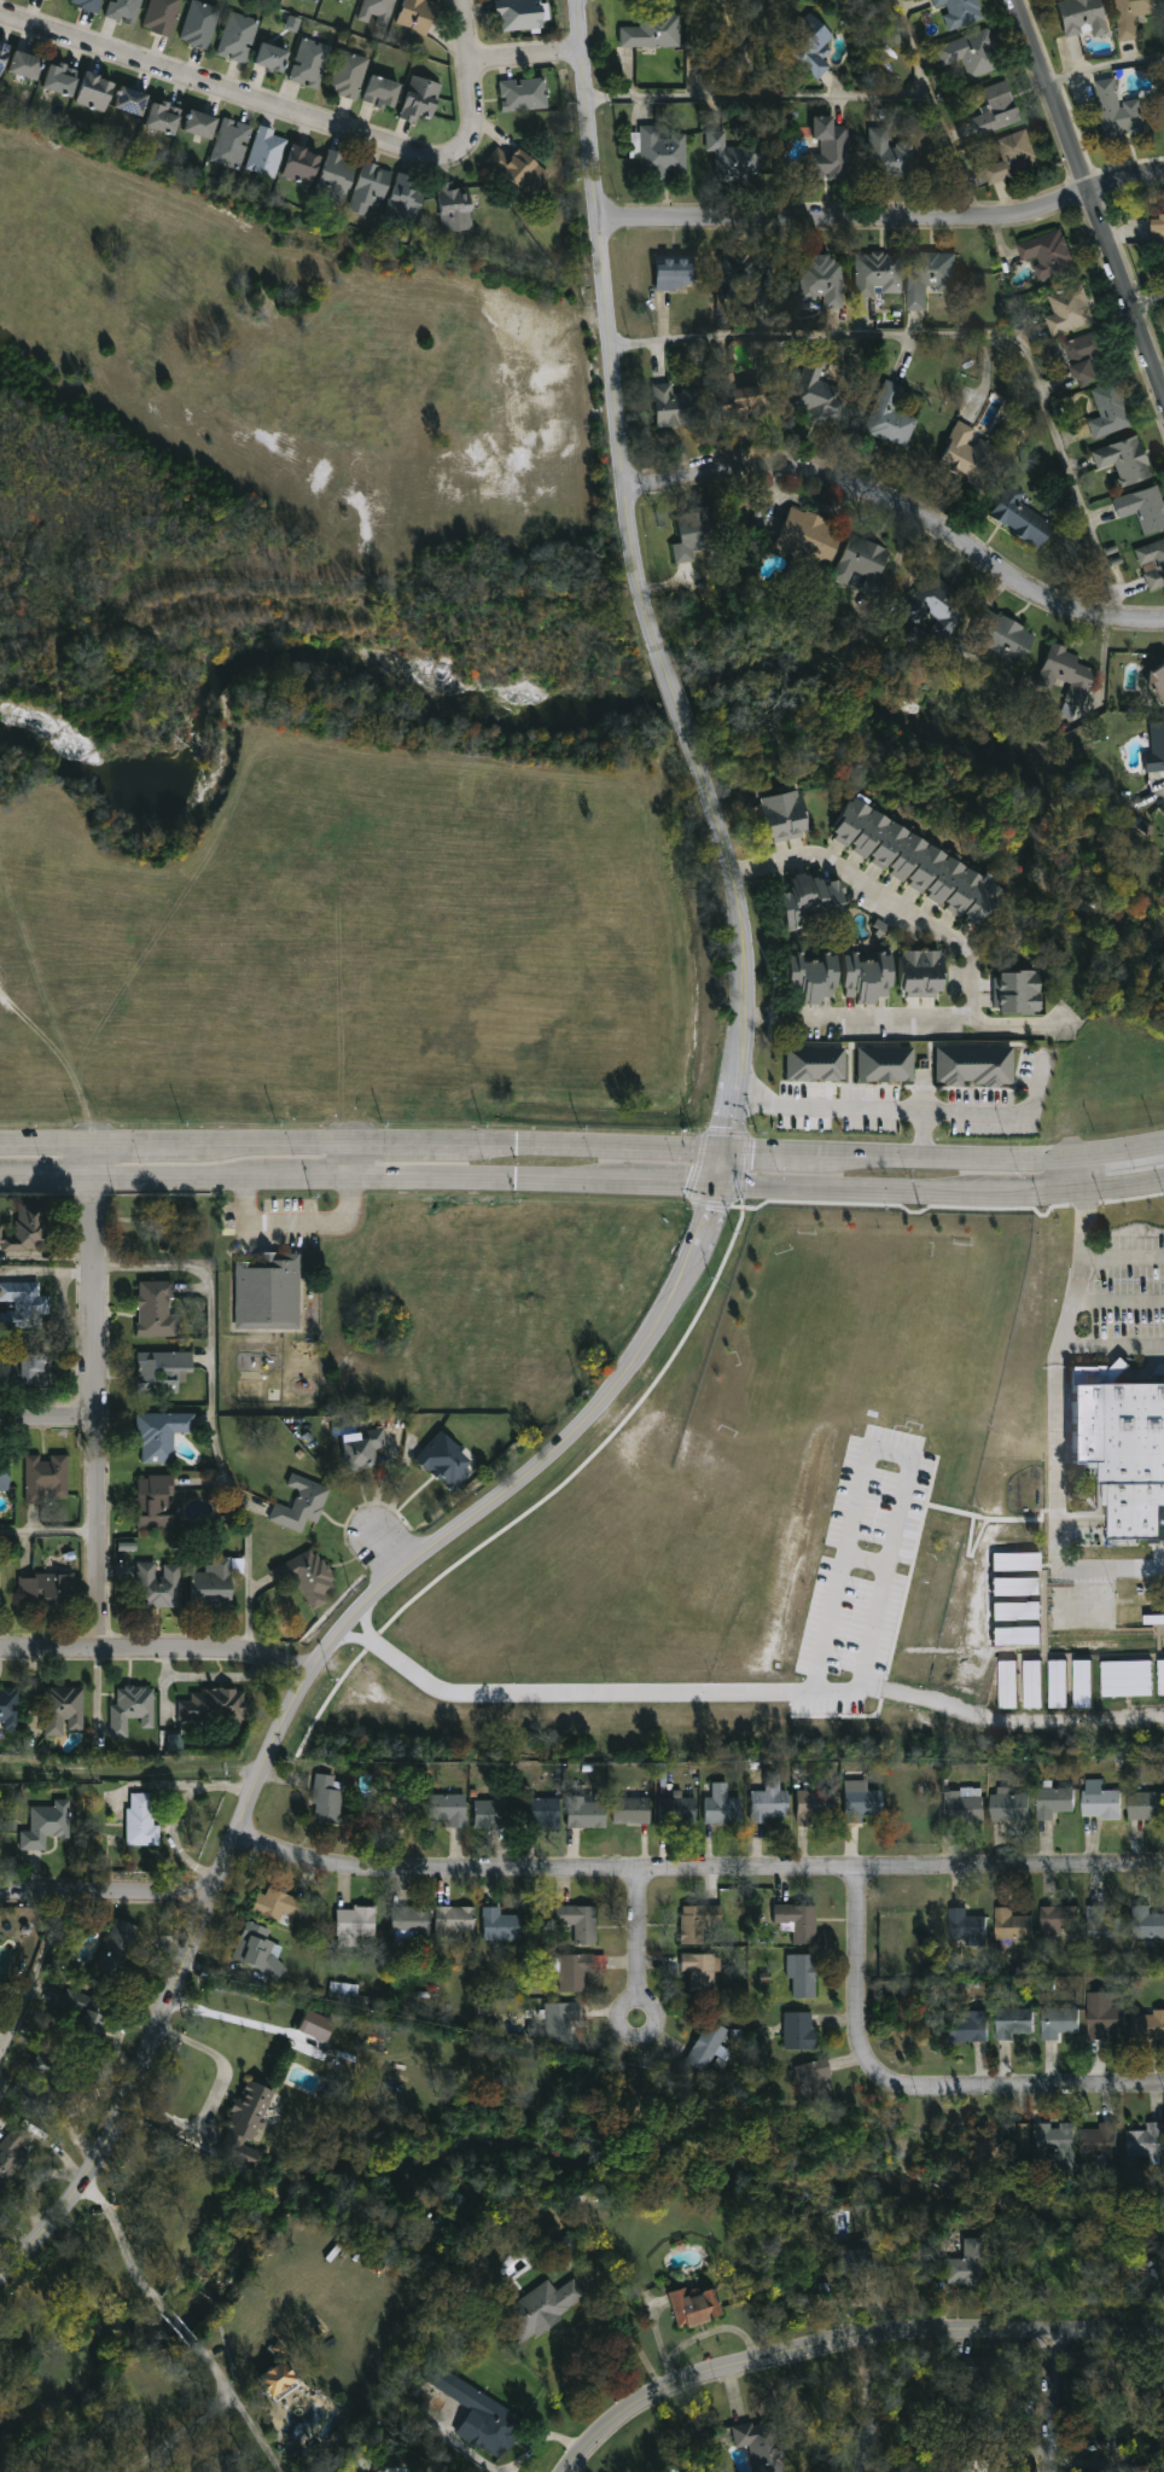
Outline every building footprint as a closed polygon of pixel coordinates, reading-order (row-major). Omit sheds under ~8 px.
[(72,6),(74,0),(104,0),(101,13),(72,6)] [(106,17),(112,0),(143,0),(134,27),(106,17)] [(144,29),(152,0),(184,0),(173,37),(144,29)] [(210,50),(181,41),(192,0),(221,8),(210,50)] [(360,19),(366,0),(397,0),(389,28),(360,19)] [(397,23),(407,0),(427,0),(441,6),(426,36),(397,23)] [(500,1),(516,0),(549,0),(551,28),(501,31),(500,1)] [(936,14),(931,0),(976,0),(983,21),(945,33),(939,12),(936,14)] [(1054,4),(1066,0),(1098,0),(1107,34),(1092,39),(1089,31),(1064,39),(1054,4)] [(1119,42),(1114,0),(1160,0),(1162,14),(1135,17),(1137,40),(1119,42)] [(246,64),(217,54),(232,12),(261,22),(246,64)] [(834,40),(819,56),(830,66),(816,81),(778,41),(808,12),(834,40)] [(619,28),(640,28),(640,13),(677,13),(677,48),(619,48),(619,28)] [(941,66),(935,47),(989,30),(1001,69),(966,80),(960,62),(941,66)] [(756,36),(727,35),(725,72),(754,74),(756,36)] [(332,46),(321,89),(291,82),(302,39),(332,46)] [(8,75),(0,75),(0,42),(8,42),(8,75)] [(256,64),(263,42),(291,52),(284,72),(256,64)] [(39,81),(12,71),(19,50),(46,59),(39,81)] [(371,59),(357,101),(330,93),(342,51),(371,59)] [(74,98),(46,89),(54,62),(82,71),(74,98)] [(77,101),(91,72),(118,85),(105,114),(77,101)] [(403,83),(396,110),(365,101),(372,75),(403,83)] [(444,85),(435,120),(423,116),(421,122),(402,117),(414,76),(444,85)] [(502,80),(548,80),(548,110),(502,111),(502,80)] [(1095,83),(1116,80),(1119,104),(1139,101),(1145,134),(1104,141),(1095,83)] [(1019,123),(974,135),(970,120),(983,115),(977,91),(1007,82),(1019,123)] [(145,116),(117,109),(123,87),(151,94),(145,116)] [(185,109),(177,135),(149,127),(156,100),(185,109)] [(186,132),(193,110),(221,118),(214,140),(186,132)] [(848,127),(850,179),(804,180),(803,155),(814,153),(813,117),(831,116),(832,127),(848,127)] [(254,127),(241,170),(213,162),(225,118),(254,127)] [(248,170),(260,127),(290,135),(278,179),(248,170)] [(913,144),(913,178),(871,178),(871,129),(887,129),(887,144),(913,144)] [(639,130),(685,130),(685,178),(639,178),(639,130)] [(995,140),(1026,132),(1037,171),(989,185),(984,169),(1002,163),(995,140)] [(724,146),(759,146),(758,178),(712,178),(714,133),(724,133),(724,146)] [(284,178),(295,145),(325,156),(314,187),(284,178)] [(553,176),(530,199),(490,158),(502,146),(513,157),(524,146),(553,176)] [(318,196),(332,151),(361,161),(347,205),(318,196)] [(384,210),(373,207),(369,216),(350,210),(367,162),(397,171),(384,210)] [(429,179),(420,225),(390,219),(398,173),(429,179)] [(444,232),(442,185),(473,182),(476,231),(444,232)] [(1152,217),(1163,217),(1163,248),(1152,248),(1152,217)] [(1037,260),(1023,264),(1017,245),(1061,231),(1073,271),(1043,280),(1037,260)] [(908,312),(909,254),(955,255),(954,295),(926,293),(925,313),(908,312)] [(741,257),(768,255),(769,291),(744,292),(741,257)] [(901,255),(901,295),(855,295),(855,255),(901,255)] [(842,258),(842,308),(799,308),(799,258),(842,258)] [(654,260),(692,260),(692,290),(654,290),(654,260)] [(1046,319),(1052,318),(1047,296),(1083,286),(1093,326),(1049,337),(1046,319)] [(1098,382),(1076,389),(1061,345),(1101,332),(1108,355),(1090,361),(1098,382)] [(788,412),(804,355),(830,362),(822,386),(844,392),(836,425),(788,412)] [(712,382),(764,368),(773,403),(721,415),(712,382)] [(915,420),(906,448),(865,434),(883,380),(903,388),(894,413),(915,420)] [(1119,383),(1133,427),(1092,441),(1087,423),(1099,419),(1090,392),(1119,383)] [(673,391),(700,390),(702,426),(653,429),(652,386),(673,385),(673,391)] [(937,469),(953,426),(996,443),(979,485),(937,469)] [(1139,437),(1150,479),(1119,488),(1113,466),(1095,471),(1090,450),(1139,437)] [(1037,551),(987,518),(1008,484),(1026,496),(1020,505),(1053,525),(1037,551)] [(1158,487),(1163,509),(1163,529),(1142,536),(1136,514),(1117,520),(1111,500),(1158,487)] [(772,549),(787,507),(842,528),(825,570),(772,549)] [(677,546),(674,514),(708,511),(712,549),(692,552),(693,563),(674,564),(671,546),(677,546)] [(832,581),(848,536),(891,552),(874,599),(857,593),(863,577),(852,572),(848,587),(832,581)] [(1133,552),(1163,540),(1163,587),(1150,593),(1133,552)] [(970,603),(925,671),(897,652),(915,624),(901,615),(927,575),(970,603)] [(1017,665),(970,639),(985,610),(1034,635),(1017,665)] [(1093,669),(1081,710),(1063,705),(1069,686),(1038,677),(1048,646),(1078,655),(1076,664),(1093,669)] [(1141,680),(1163,665),(1163,709),(1160,711),(1141,680)] [(1148,725),(1163,723),(1163,767),(1152,768),(1148,725)] [(755,799),(796,791),(804,837),(763,844),(755,799)] [(846,801),(999,888),(976,926),(825,839),(846,801)] [(780,892),(786,894),(786,878),(842,878),(840,926),(779,926),(780,892)] [(938,952),(938,996),(898,996),(898,952),(938,952)] [(785,1005),(785,955),(831,954),(832,1004),(785,1005)] [(840,1002),(839,955),(885,954),(886,1001),(840,1002)] [(1036,1016),(994,1016),(994,973),(1036,973),(1036,1016)] [(845,1076),(845,1042),(785,1042),(785,1077),(845,1076)] [(857,1043),(913,1043),(914,1076),(857,1076),(857,1043)] [(936,1046),(1012,1045),(1013,1080),(936,1081),(936,1046)] [(2,1244),(0,1244),(0,1227),(13,1227),(13,1206),(52,1206),(52,1254),(2,1252),(2,1244)] [(303,1255),(303,1330),(237,1330),(238,1254),(303,1255)] [(179,1338),(139,1338),(139,1281),(175,1281),(175,1316),(179,1316),(179,1338)] [(41,1284),(41,1296),(50,1296),(50,1315),(40,1315),(40,1330),(1,1330),(1,1311),(14,1311),(14,1303),(0,1303),(0,1284),(41,1284)] [(45,1386),(19,1382),(25,1350),(51,1355),(45,1386)] [(139,1396),(139,1354),(191,1354),(191,1396),(139,1396)] [(1127,1384),(1163,1384),(1163,1512),(1160,1512),(1160,1541),(1102,1541),(1104,1467),(1069,1467),(1069,1366),(1127,1367),(1127,1384)] [(175,1465),(140,1465),(140,1414),(196,1413),(196,1435),(175,1435),(175,1465)] [(475,1467),(450,1493),(415,1459),(440,1433),(475,1467)] [(339,1444),(376,1438),(382,1467),(344,1473),(339,1444)] [(27,1456),(69,1456),(69,1503),(27,1503),(27,1456)] [(11,1491),(0,1491),(0,1460),(11,1460),(11,1491)] [(318,1524),(308,1522),(303,1534),(269,1522),(277,1501),(291,1506),(296,1490),(286,1487),(290,1475),(330,1488),(318,1524)] [(139,1531),(139,1476),(176,1476),(176,1531),(139,1531)] [(336,1588),(322,1595),(327,1604),(312,1611),(296,1581),(280,1589),(270,1571),(315,1548),(336,1588)] [(1040,1552),(993,1554),(993,1571),(1040,1570),(1040,1552)] [(194,1572),(209,1572),(209,1558),(234,1558),(234,1607),(193,1607),(194,1572)] [(182,1564),(182,1607),(138,1607),(138,1564),(182,1564)] [(19,1576),(75,1576),(75,1607),(19,1607),(19,1576)] [(1040,1595),(1040,1578),(993,1579),(993,1596),(1040,1595)] [(993,1603),(993,1621),(1041,1620),(1040,1603),(993,1603)] [(993,1628),(994,1645),(1041,1645),(1041,1627),(993,1628)] [(1067,1709),(1066,1661),(1050,1661),(1050,1709),(1067,1709)] [(1091,1661),(1074,1661),(1074,1708),(1092,1708),(1091,1661)] [(1016,1662),(999,1662),(1000,1709),(1017,1709),(1016,1662)] [(1042,1709),(1041,1662),(1024,1662),(1025,1709),(1042,1709)] [(1102,1697),(1152,1697),(1152,1662),(1101,1662),(1102,1697)] [(156,1688),(156,1731),(144,1729),(144,1720),(130,1720),(130,1738),(115,1738),(115,1687),(156,1688)] [(22,1732),(0,1732),(0,1689),(22,1689),(22,1732)] [(46,1737),(46,1689),(86,1689),(86,1737),(46,1737)] [(248,1691),(248,1721),(180,1722),(180,1702),(192,1702),(192,1691),(248,1691)] [(338,1824),(310,1821),(315,1776),(343,1779),(338,1824)] [(861,1815),(860,1824),(842,1822),(844,1781),(866,1782),(865,1790),(880,1791),(880,1816),(861,1815)] [(1119,1793),(1119,1819),(1083,1819),(1083,1782),(1101,1782),(1101,1793),(1119,1793)] [(740,1825),(704,1825),(704,1784),(727,1784),(727,1799),(740,1799),(740,1825)] [(749,1792),(767,1792),(767,1787),(786,1787),(786,1822),(749,1822),(749,1792)] [(1072,1790),(1072,1822),(1036,1822),(1036,1790),(1072,1790)] [(832,1792),(832,1822),(795,1822),(795,1792),(832,1792)] [(162,1826),(162,1846),(129,1846),(129,1795),(155,1795),(155,1826),(162,1826)] [(473,1802),(493,1802),(493,1795),(510,1795),(510,1828),(473,1828),(473,1802)] [(943,1822),(943,1795),(982,1795),(982,1822),(943,1822)] [(1129,1795),(1163,1795),(1163,1820),(1129,1820),(1129,1795)] [(369,1802),(370,1829),(408,1828),(407,1796),(381,1797),(381,1801),(369,1802)] [(464,1796),(464,1826),(425,1826),(425,1796),(464,1796)] [(694,1825),(658,1825),(658,1797),(694,1797),(694,1825)] [(990,1797),(1026,1797),(1026,1822),(990,1822),(990,1797)] [(522,1799),(557,1799),(557,1827),(522,1827),(522,1799)] [(648,1825),(611,1825),(611,1799),(648,1799),(648,1825)] [(564,1801),(603,1801),(603,1828),(564,1828),(564,1801)] [(33,1804),(72,1804),(72,1839),(48,1839),(48,1852),(23,1852),(23,1832),(33,1832),(33,1804)] [(297,1925),(252,1908),(261,1886),(305,1903),(297,1925)] [(595,1907),(595,1945),(572,1945),(572,1927),(555,1927),(555,1907),(595,1907)] [(679,1945),(679,1907),(720,1907),(720,1930),(708,1930),(708,1945),(679,1945)] [(814,1907),(814,1944),(791,1944),(791,1925),(772,1925),(772,1907),(814,1907)] [(1123,1944),(1087,1944),(1087,1907),(1104,1907),(1104,1919),(1123,1919),(1123,1944)] [(1148,1916),(1163,1916),(1163,1939),(1131,1939),(1131,1907),(1148,1907),(1148,1916)] [(427,1908),(427,1939),(390,1939),(390,1908),(427,1908)] [(472,1939),(433,1939),(433,1908),(472,1908),(472,1939)] [(500,1908),(500,1916),(519,1916),(519,1941),(482,1941),(482,1908),(500,1908)] [(1079,1936),(1040,1936),(1040,1908),(1079,1908),(1079,1936)] [(373,1909),(373,1939),(333,1939),(333,1909),(373,1909)] [(967,1909),(967,1916),(984,1916),(984,1947),(949,1947),(949,1909),(967,1909)] [(1011,1916),(1031,1916),(1031,1941),(993,1941),(993,1909),(1011,1909),(1011,1916)] [(95,1978),(117,1919),(146,1929),(124,1989),(95,1978)] [(285,1948),(275,1977),(231,1962),(244,1921),(269,1930),(266,1942),(285,1948)] [(688,1993),(688,1972),(679,1972),(679,1954),(712,1954),(712,1993),(688,1993)] [(583,1971),(582,1993),(558,1991),(558,1955),(604,1955),(604,1971),(583,1971)] [(786,1955),(813,1955),(813,1999),(786,1999),(786,1955)] [(360,1985),(331,1982),(329,1997),(358,2000),(360,1985)] [(107,2002),(88,2060),(53,2048),(74,1990),(107,2002)] [(1105,2034),(1105,2040),(1087,2040),(1087,1994),(1112,1994),(1112,2008),(1123,2008),(1123,2034),(1105,2034)] [(576,2042),(543,2042),(543,2003),(576,2003),(576,2042)] [(1032,2009),(1032,2042),(996,2042),(996,2009),(1032,2009)] [(1042,2009),(1078,2009),(1078,2035),(1042,2035),(1042,2009)] [(953,2042),(953,2012),(988,2012),(988,2042),(953,2042)] [(811,2013),(811,2051),(782,2051),(782,2013),(811,2013)] [(1133,2014),(1163,2014),(1163,2042),(1133,2042),(1133,2014)] [(727,2031),(703,2075),(682,2064),(706,2020),(727,2031)] [(821,2082),(826,2099),(805,2105),(795,2067),(823,2059),(830,2078),(821,2082)] [(272,2092),(249,2150),(256,2152),(251,2165),(216,2152),(244,2081),(272,2092)] [(1070,2124),(1070,2176),(1040,2176),(1040,2124),(1070,2124)] [(1113,2124),(1113,2159),(1078,2159),(1078,2129),(1095,2129),(1095,2124),(1113,2124)] [(1162,2124),(1162,2159),(1124,2159),(1124,2131),(1143,2131),(1143,2124),(1162,2124)] [(7,2191),(0,2185),(0,2147),(17,2125),(33,2137),(22,2151),(31,2159),(7,2191)] [(1026,2127),(1026,2173),(990,2173),(990,2127),(1026,2127)] [(578,2250),(574,2235),(553,2241),(557,2255),(578,2250)] [(980,2239),(982,2287),(945,2288),(944,2261),(962,2261),(962,2239),(980,2239)] [(839,2294),(859,2293),(858,2278),(870,2278),(869,2249),(838,2250),(839,2294)] [(520,2343),(501,2311),(548,2282),(554,2292),(574,2280),(587,2302),(520,2343)] [(712,2285),(722,2317),(677,2330),(669,2297),(712,2285)] [(957,2377),(970,2377),(970,2392),(992,2391),(991,2357),(957,2358),(957,2377)] [(297,2390),(266,2402),(256,2374),(287,2362),(297,2390)] [(448,2374),(523,2420),(500,2460),(467,2441),(479,2420),(436,2394),(448,2374)] [(776,2422),(782,2471),(751,2471),(749,2447),(732,2449),(729,2427),(776,2422)] [(996,2460),(962,2459),(961,2471),(995,2471),(996,2460)]
